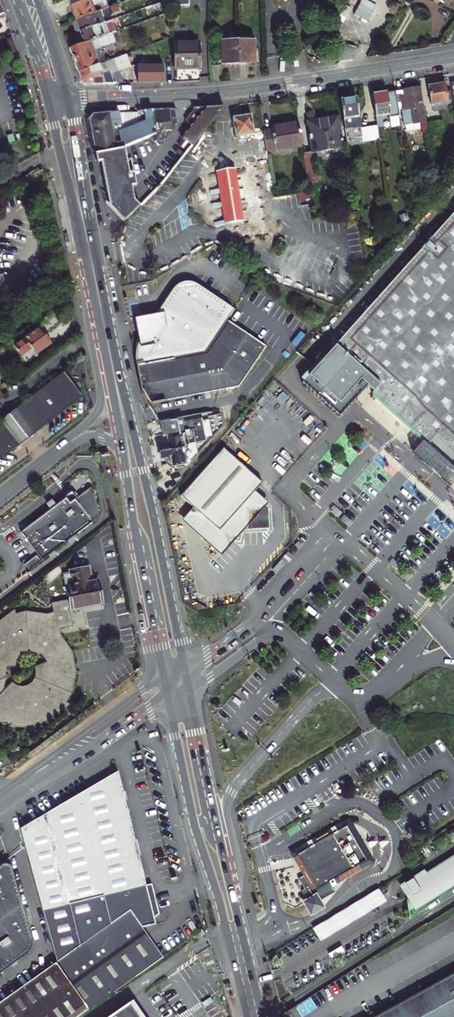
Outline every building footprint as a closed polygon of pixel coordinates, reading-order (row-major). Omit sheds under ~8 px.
[(68,2),(74,17),(109,4),(107,0),(72,0),(68,2)] [(144,8),(147,14),(158,9),(158,8),(165,6),(163,1),(144,8)] [(79,31),(79,32),(103,23),(101,18),(103,17),(105,18),(110,16),(111,13),(118,11),(116,5),(108,8),(75,20),(75,21),(73,23),(76,30),(78,31),(79,31)] [(80,35),(79,38),(81,44),(112,33),(116,32),(112,20),(103,23),(79,32),(81,35),(80,35)] [(79,32),(65,37),(69,49),(76,46),(81,44),(79,38),(80,35),(81,35),(79,32)] [(81,44),(69,49),(78,72),(99,65),(106,62),(101,47),(115,42),(112,33),(81,44)] [(238,64),(238,37),(225,37),(225,41),(222,41),(222,55),(221,55),(221,61),(222,61),(222,64),(238,64)] [(255,55),(254,37),(238,37),(238,64),(255,64),(255,60),(256,60),(256,55),(255,55)] [(199,43),(174,43),(175,68),(200,68),(199,43)] [(315,47),(316,55),(325,54),(323,45),(315,47)] [(118,69),(118,71),(129,67),(124,55),(114,59),(118,69)] [(99,65),(78,72),(81,82),(85,85),(114,83),(110,72),(118,69),(114,59),(106,62),(99,65)] [(136,65),(130,66),(131,78),(138,77),(136,65)] [(164,66),(138,66),(138,83),(164,83),(164,66)] [(446,91),(445,83),(429,86),(432,105),(448,102),(448,101),(452,101),(450,90),(446,91)] [(422,133),(428,133),(423,106),(422,106),(419,88),(395,92),(398,110),(402,109),(404,125),(420,123),(422,133)] [(377,125),(378,127),(383,126),(381,116),(389,114),(389,118),(398,116),(398,110),(395,92),(372,95),(377,125)] [(355,98),(340,101),(347,142),(355,140),(355,138),(362,137),(363,142),(379,139),(378,127),(377,125),(360,128),(355,98)] [(183,137),(193,145),(223,106),(195,107),(186,119),(193,125),(183,137)] [(177,118),(175,108),(153,109),(153,110),(156,132),(156,133),(172,129),(170,119),(177,118)] [(156,133),(156,132),(153,110),(137,111),(140,125),(123,131),(119,133),(117,128),(121,125),(119,112),(110,112),(92,114),(89,118),(95,153),(120,148),(156,133)] [(233,117),(236,136),(254,134),(251,115),(233,117)] [(312,152),(342,148),(337,117),(322,120),(323,127),(308,129),(312,152)] [(442,121),(429,122),(431,137),(439,136),(438,128),(442,127),(442,121)] [(271,130),(263,131),(266,151),(302,146),(298,123),(271,127),(271,130)] [(97,163),(102,162),(106,184),(110,206),(113,205),(126,219),(131,215),(140,205),(134,200),(132,186),(137,186),(131,159),(127,159),(124,147),(120,148),(95,153),(97,163)] [(236,222),(238,237),(266,233),(255,164),(210,172),(218,225),(236,222)] [(41,184),(37,177),(25,185),(30,191),(41,184)] [(453,465),(453,212),(335,345),(379,385),(372,392),(372,397),(425,443),(429,443),(427,456),(436,459),(443,463),(451,468),(453,465)] [(266,346),(227,320),(234,309),(196,284),(192,282),(189,282),(184,282),(181,283),(178,285),(174,287),(158,311),(156,314),(153,319),(155,320),(152,325),(149,330),(147,328),(139,341),(137,345),(136,352),(135,357),(136,365),(141,391),(142,390),(146,397),(150,404),(239,387),(266,346)] [(155,320),(153,319),(156,314),(142,317),(134,318),(139,341),(145,331),(147,328),(149,330),(152,325),(155,320)] [(39,358),(55,346),(44,332),(18,352),(26,362),(36,354),(39,358)] [(68,374),(0,428),(0,465),(35,438),(79,404),(86,398),(68,374)] [(196,452),(194,443),(198,442),(195,426),(203,424),(201,413),(160,421),(163,436),(167,435),(169,445),(159,446),(161,458),(167,457),(167,460),(172,458),(173,464),(178,463),(178,466),(184,465),(185,463),(189,462),(189,460),(196,452)] [(420,454),(426,455),(427,456),(429,443),(425,443),(420,454)] [(241,507),(255,491),(262,483),(223,448),(180,496),(193,507),(219,531),(231,518),(231,520),(246,519),(246,528),(246,530),(270,529),(268,506),(266,506),(241,507)] [(173,467),(178,466),(178,463),(173,464),(172,458),(167,460),(169,465),(173,467)] [(73,491),(71,490),(68,493),(65,495),(66,496),(21,532),(43,560),(49,555),(52,557),(57,553),(55,550),(68,540),(70,542),(76,538),(73,535),(92,520),(92,519),(99,513),(94,489),(91,485),(77,496),(75,495),(78,493),(76,491),(75,490),(73,491)] [(268,503),(255,491),(241,507),(266,506),(268,503)] [(231,518),(219,531),(193,507),(181,521),(207,544),(221,556),(246,528),(246,519),(231,520),(231,518)] [(37,555),(35,557),(25,564),(30,570),(42,561),(37,555)] [(8,678),(10,669),(17,668),(18,662),(21,658),(23,655),(27,654),(33,654),(37,655),(42,657),(46,665),(37,668),(37,680),(35,683),(30,687),(25,688),(21,687),(19,687),(14,683),(0,699),(0,717),(7,721),(24,724),(45,720),(68,705),(65,700),(70,693),(74,675),(70,655),(58,636),(58,633),(70,630),(67,612),(71,611),(71,613),(106,607),(103,594),(101,582),(93,584),(91,571),(72,574),(73,579),(64,581),(69,604),(51,607),(53,616),(40,618),(27,616),(18,619),(16,615),(0,629),(0,682),(8,678)] [(24,838),(45,914),(144,887),(142,881),(126,814),(125,814),(122,803),(124,803),(122,796),(121,796),(117,776),(49,819),(24,838)] [(303,871),(305,874),(298,878),(304,889),(301,890),(305,897),(306,896),(308,899),(305,901),(311,913),(323,906),(319,899),(321,898),(321,899),(336,891),(331,884),(369,862),(348,826),(327,838),(295,856),(300,866),(303,871)] [(401,887),(414,907),(453,882),(453,855),(401,887)] [(23,953),(31,949),(32,940),(13,874),(8,865),(1,866),(0,867),(0,971),(23,953)] [(414,907),(416,910),(453,886),(453,882),(414,907)] [(155,915),(149,885),(145,886),(144,887),(45,914),(60,963),(133,912),(142,925),(152,925),(152,919),(155,915)] [(379,888),(312,927),(320,940),(387,901),(379,888)] [(133,912),(60,963),(0,1005),(0,1016),(83,1016),(166,960),(142,925),(133,912)] [(197,938),(200,942),(207,937),(204,933),(197,938)] [(342,947),(328,955),(331,959),(345,951),(342,947)] [(380,1016),(453,1016),(453,976),(380,1016)] [(129,1000),(141,1016),(144,1016),(131,998),(129,1000)] [(104,1016),(141,1016),(129,1000),(104,1016)]
